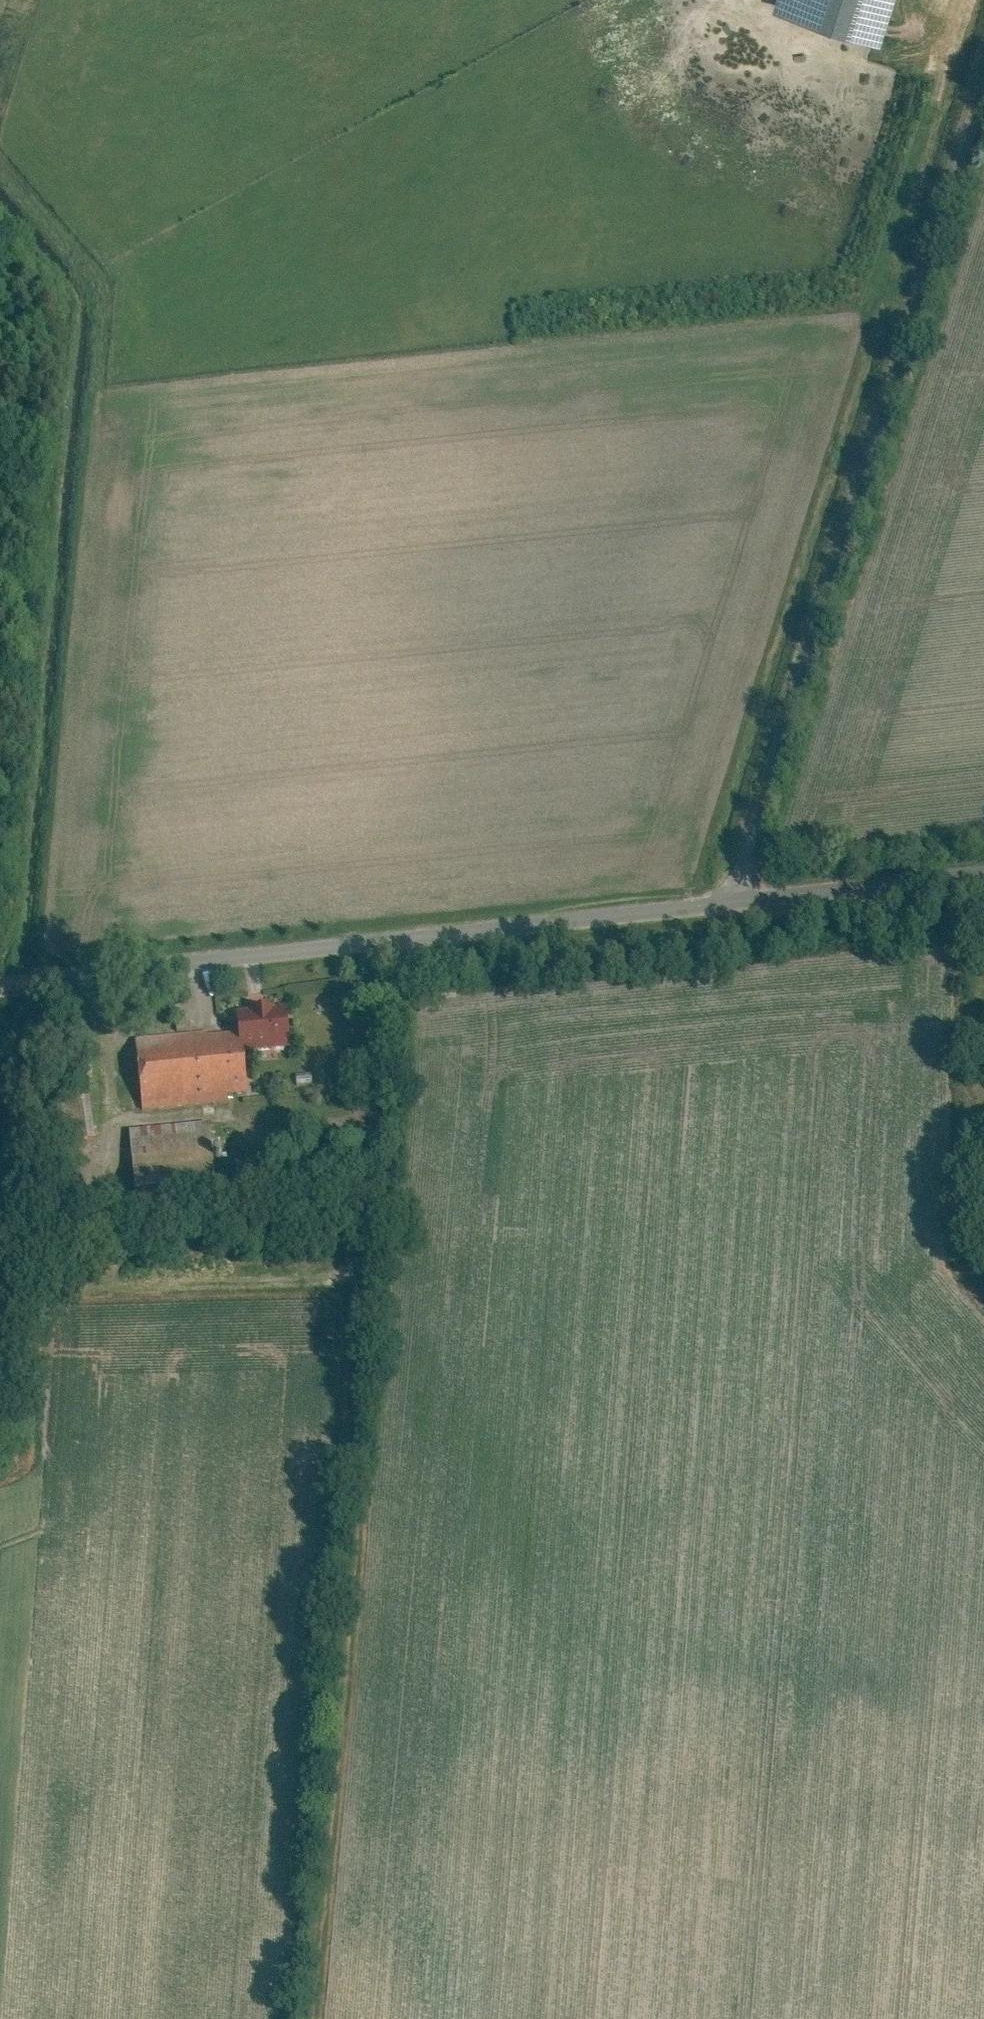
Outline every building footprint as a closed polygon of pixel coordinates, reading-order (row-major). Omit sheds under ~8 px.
[(779,1),(886,33),(897,0),(780,0),(779,1)] [(139,1038),(145,1109),(252,1099),(248,1055),(297,1051),(292,997),(241,1001),(243,1029),(139,1038)] [(132,1129),(138,1170),(211,1161),(206,1120),(132,1129)]
